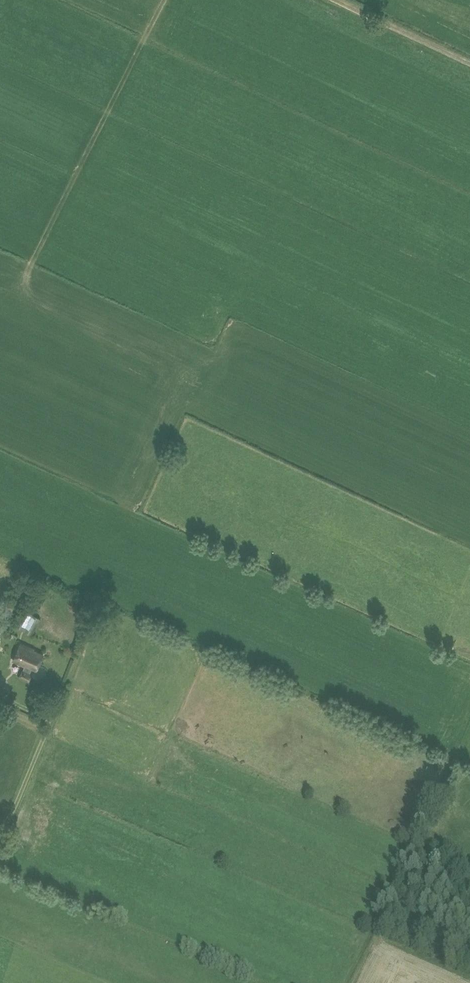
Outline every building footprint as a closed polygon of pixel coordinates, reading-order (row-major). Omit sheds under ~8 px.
[(15,625),(32,635),(41,618),(24,609),(15,625)] [(22,668),(18,677),(29,682),(32,673),(30,672),(32,667),(36,669),(43,653),(33,649),(33,648),(21,642),(13,660),(24,665),(23,669),(22,668)]
